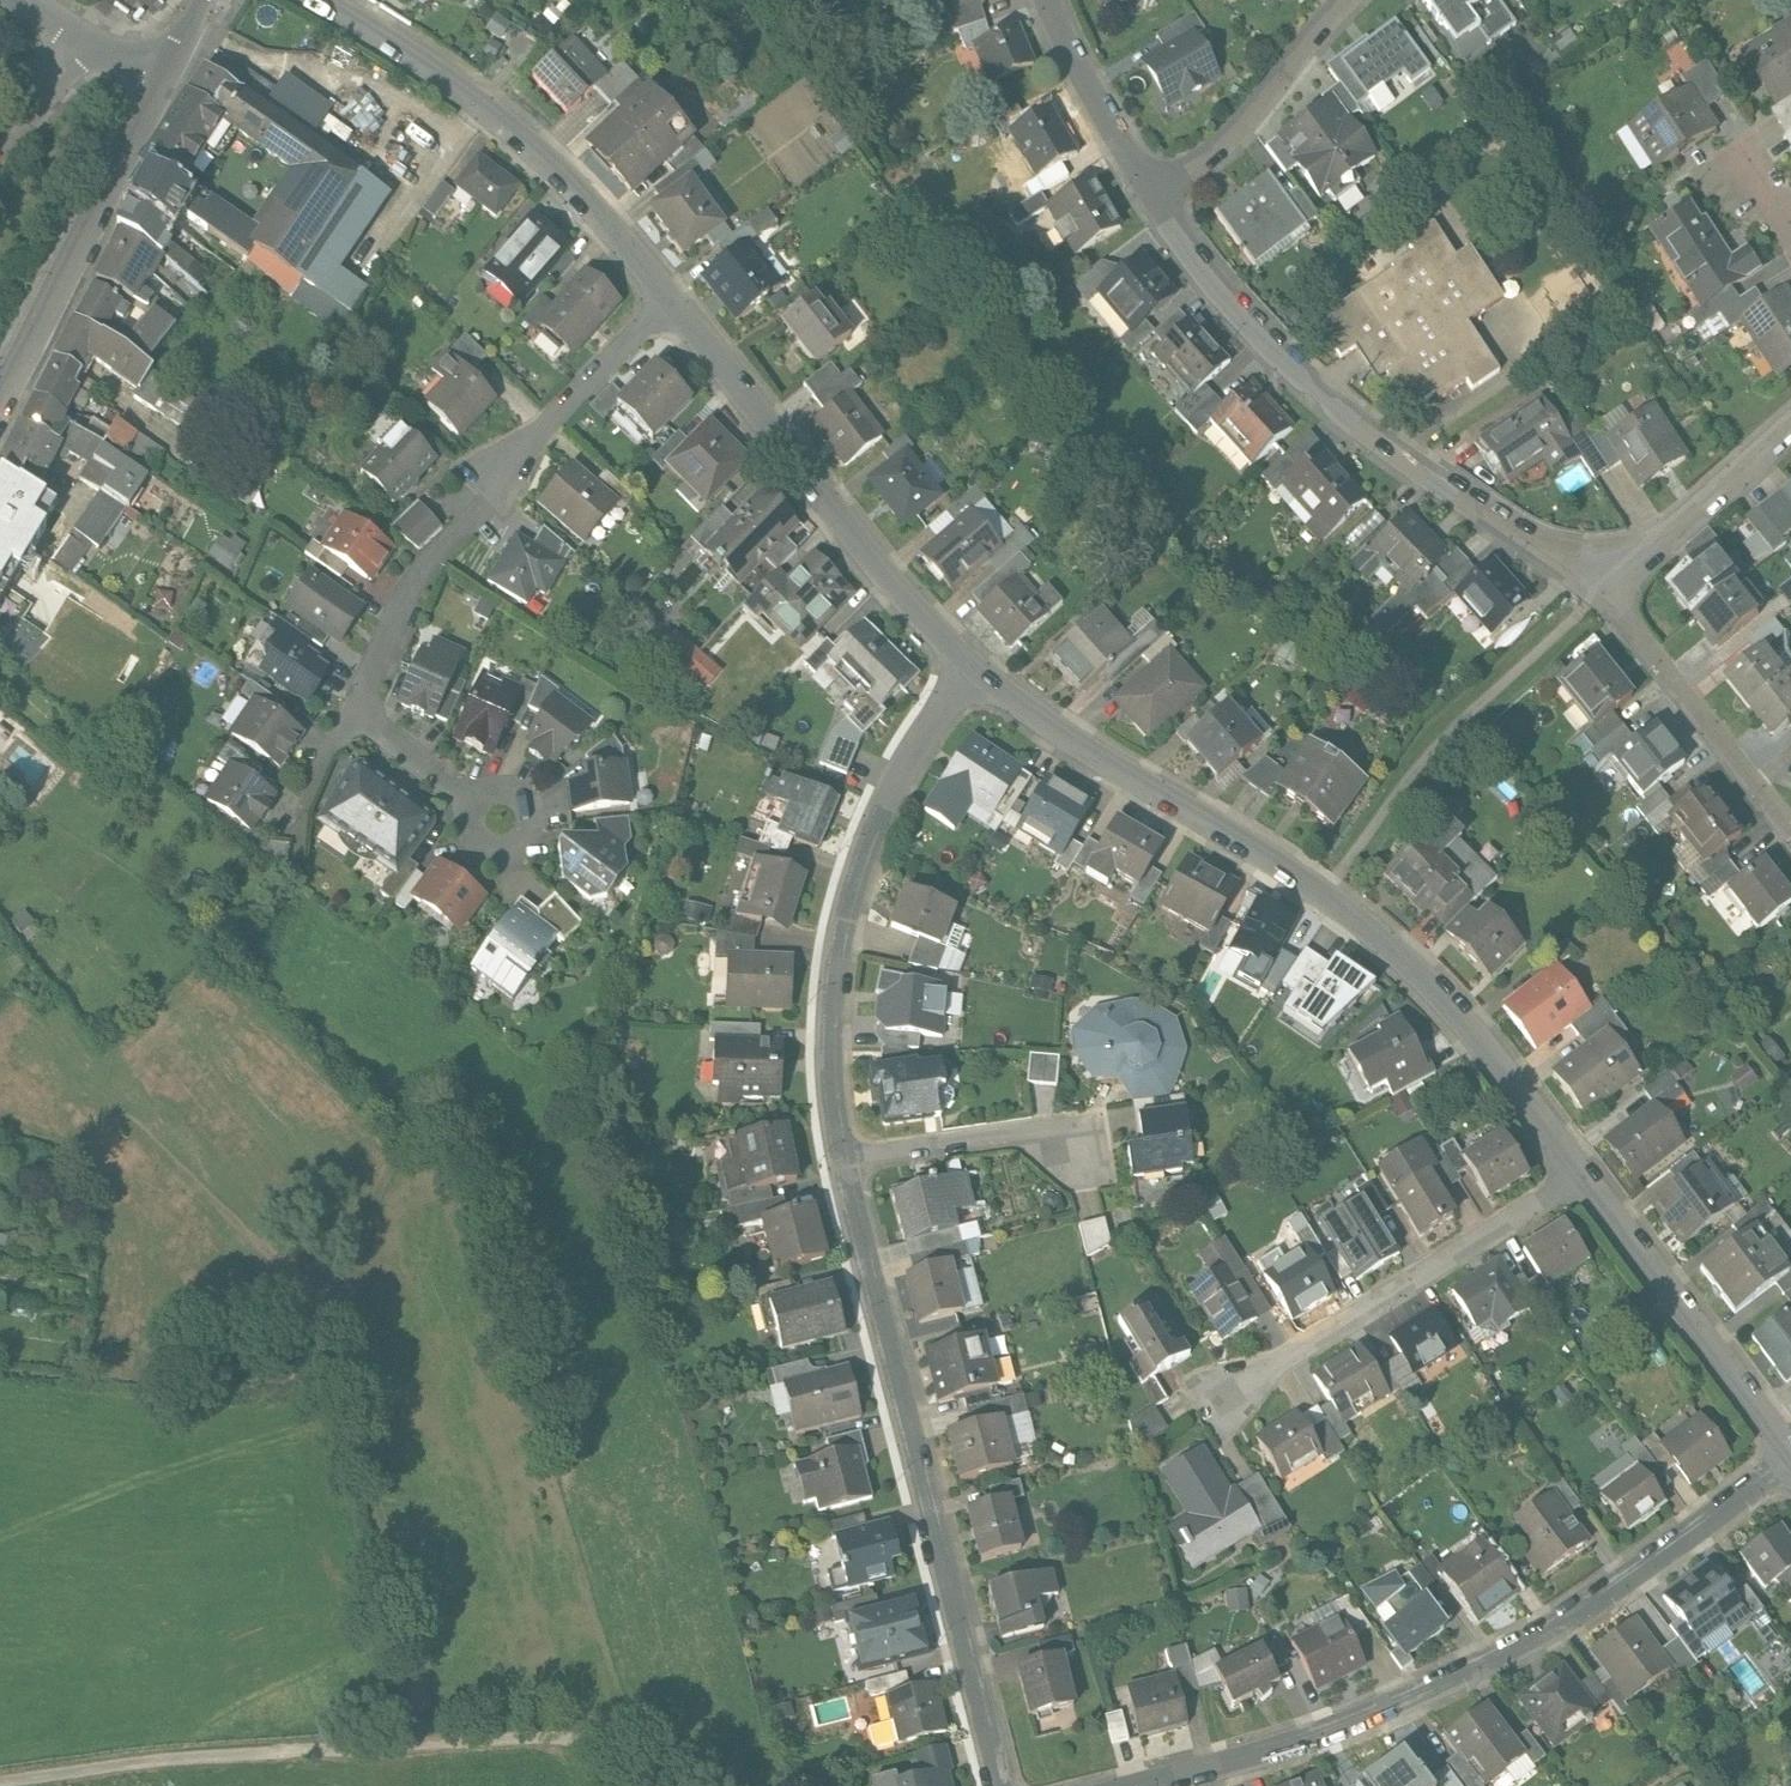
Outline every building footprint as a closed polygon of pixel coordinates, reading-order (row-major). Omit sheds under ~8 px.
[(960,4),(960,2),(945,8),(953,30),(959,28),(984,20),(977,0),(973,0),(960,4)] [(1479,0),(1478,0),(1416,0),(1418,3),(1422,0),(1455,45),(1477,29),(1487,44),(1515,24),(1498,1),(1498,0),(1479,0)] [(272,28),(274,26),(276,23),(277,19),(277,16),(275,13),(273,10),(270,8),(266,7),(263,8),(260,10),(257,12),(255,16),(255,19),(256,23),(258,26),(261,28),(265,29),(268,29),(272,28)] [(511,22),(496,11),(485,27),(500,38),(511,22)] [(1193,13),(1156,35),(1165,51),(1192,36),(1204,29),(1193,13)] [(984,20),(959,28),(969,49),(980,44),(980,43),(990,38),(984,20)] [(1394,21),(1342,59),(1369,96),(1368,96),(1379,110),(1394,99),(1380,80),(1400,66),(1412,82),(1430,68),(1394,21)] [(1760,43),(1768,56),(1755,65),(1782,105),(1790,98),(1790,22),(1760,43)] [(990,38),(980,43),(980,44),(996,80),(1032,64),(1015,27),(990,38)] [(1165,51),(1146,62),(1169,102),(1184,93),(1185,95),(1201,87),(1200,84),(1215,76),(1192,36),(1165,51)] [(569,44),(533,77),(568,113),(594,89),(603,80),(569,44)] [(1369,96),(1342,59),(1328,69),(1339,83),(1356,106),(1368,96),(1369,96)] [(603,80),(594,89),(610,106),(615,101),(638,79),(622,62),(603,80)] [(1730,95),(1708,62),(1684,77),(1690,87),(1691,86),(1706,110),(1730,95)] [(275,89),(233,64),(225,78),(239,87),(246,87),(241,94),(263,108),(275,89)] [(204,70),(141,168),(177,193),(178,191),(223,123),(224,122),(241,94),(204,70)] [(638,79),(615,101),(625,112),(648,90),(638,79)] [(1339,83),(1321,96),(1325,102),(1327,101),(1339,117),(1343,114),(1347,119),(1359,110),(1356,106),(1339,83)] [(1690,87),(1631,125),(1658,167),(1718,129),(1706,110),(1691,86),(1690,87)] [(625,112),(590,145),(631,188),(644,176),(640,172),(658,154),(665,162),(692,136),(648,90),(625,112)] [(259,244),(254,250),(299,283),(302,284),(294,297),(339,329),(369,285),(340,265),(391,193),(263,108),(241,94),(224,122),(306,176),(259,244)] [(1772,112),(1788,134),(1790,132),(1790,98),(1782,105),(1772,112)] [(1325,102),(1281,133),(1301,162),(1299,163),(1321,195),(1328,189),(1336,199),(1359,183),(1352,173),(1374,157),(1347,119),(1343,114),(1339,117),(1327,101),(1325,102)] [(1017,104),(994,118),(1004,135),(1015,128),(1015,127),(1026,120),(1017,104)] [(1026,120),(1015,127),(1015,128),(1042,173),(1077,153),(1050,106),(1026,120)] [(1301,162),(1281,133),(1265,145),(1286,173),(1299,163),(1301,162)] [(692,136),(665,162),(676,173),(706,150),(692,136)] [(518,186),(479,156),(456,186),(494,216),(518,186)] [(177,193),(141,168),(139,172),(139,178),(136,183),(141,186),(133,201),(173,228),(180,215),(189,198),(178,191),(177,193)] [(1268,172),(1216,211),(1253,261),(1305,222),(1287,197),(1268,172)] [(1091,178),(1049,203),(1060,222),(1054,226),(1064,242),(1070,239),(1077,251),(1120,226),(1091,178)] [(442,183),(422,210),(435,218),(454,191),(442,183)] [(690,183),(653,212),(685,253),(722,225),(690,183)] [(1316,214),(1298,189),(1287,197),(1305,222),(1316,214)] [(1036,193),(1009,209),(1017,223),(1044,206),(1036,193)] [(216,216),(189,198),(180,215),(205,231),(216,216)] [(173,228),(133,201),(117,229),(123,233),(162,260),(183,278),(184,278),(195,266),(165,242),(173,228)] [(1702,223),(1692,208),(1656,231),(1670,253),(1675,250),(1697,284),(1692,287),(1704,305),(1732,287),(1760,269),(1747,250),(1732,260),(1706,220),(1702,223)] [(533,215),(509,242),(511,244),(486,271),(519,301),(547,271),(564,253),(568,248),(533,215)] [(259,244),(216,216),(205,231),(248,259),(254,250),(259,244)] [(1433,224),(1406,241),(1413,252),(1391,267),(1394,270),(1347,300),(1321,327),(1341,356),(1360,344),(1369,356),(1373,353),(1410,408),(1435,392),(1439,398),(1467,380),(1472,389),(1500,370),(1468,322),(1503,298),(1470,247),(1455,257),(1433,224)] [(746,225),(719,245),(729,258),(748,242),(749,244),(757,238),(746,225)] [(162,260),(123,233),(110,256),(146,279),(144,282),(146,283),(162,260)] [(729,258),(703,278),(726,307),(729,304),(740,319),(781,286),(749,244),(748,242),(729,258)] [(299,283),(254,250),(248,259),(264,269),(262,273),(292,293),(299,283)] [(564,253),(547,271),(558,281),(575,262),(564,253)] [(1143,255),(1101,291),(1132,328),(1133,328),(1144,318),(1175,292),(1143,255)] [(146,279),(110,256),(97,281),(124,297),(147,309),(152,299),(138,292),(144,282),(146,279)] [(1102,258),(1073,280),(1084,295),(1113,273),(1102,258)] [(195,266),(184,278),(197,289),(205,279),(204,273),(195,266)] [(554,307),(540,323),(541,324),(573,352),(617,302),(584,273),(554,307)] [(183,278),(167,295),(192,313),(207,297),(197,289),(184,278),(183,278)] [(124,297),(97,281),(96,282),(97,283),(76,321),(101,336),(109,322),(119,328),(128,312),(118,306),(124,297)] [(1704,305),(1691,313),(1699,327),(1722,312),(1741,299),(1732,287),(1704,305)] [(1741,299),(1722,312),(1732,327),(1744,319),(1764,306),(1754,290),(1741,299)] [(1787,291),(1764,306),(1744,319),(1763,349),(1769,345),(1785,371),(1790,367),(1790,297),(1787,291)] [(192,313),(167,295),(160,303),(152,299),(147,309),(152,312),(154,310),(176,329),(192,313)] [(543,298),(523,321),(534,331),(541,324),(540,323),(554,307),(543,298)] [(812,298),(782,321),(798,342),(791,348),(808,371),(851,338),(826,306),(822,309),(812,298)] [(1179,308),(1154,329),(1164,341),(1188,318),(1179,308)] [(132,338),(123,349),(127,353),(144,366),(176,329),(154,310),(152,312),(132,338)] [(1229,358),(1191,316),(1164,341),(1152,351),(1165,365),(1171,360),(1183,373),(1177,378),(1191,394),(1192,395),(1203,384),(1231,359),(1229,357),(1229,358)] [(1144,318),(1133,328),(1132,328),(1122,337),(1132,348),(1154,329),(1144,318)] [(101,336),(76,321),(58,353),(84,368),(101,338),(101,336)] [(119,328),(109,322),(101,336),(101,338),(123,349),(132,338),(119,328)] [(487,357),(465,336),(449,353),(471,374),(487,357)] [(123,349),(101,338),(84,368),(82,371),(106,387),(127,353),(123,349)] [(144,366),(127,353),(106,387),(129,403),(133,396),(134,397),(152,372),(152,371),(144,366)] [(471,374),(449,353),(432,371),(447,386),(427,407),(456,435),(494,396),(471,374)] [(79,375),(55,359),(34,397),(64,415),(69,406),(71,403),(77,389),(73,386),(79,375)] [(690,398),(657,365),(618,404),(652,437),(690,398)] [(828,365),(803,385),(813,398),(839,377),(828,365)] [(839,377),(813,398),(825,413),(847,396),(848,396),(861,386),(848,370),(839,377)] [(233,424),(171,386),(152,372),(134,397),(218,450),(233,424)] [(1291,425),(1250,380),(1223,405),(1209,418),(1212,421),(1226,436),(1230,433),(1254,459),(1291,425)] [(1191,394),(1176,408),(1186,419),(1213,394),(1203,384),(1192,395),(1191,394)] [(87,395),(77,389),(71,403),(82,408),(87,395)] [(1213,394),(1186,419),(1199,433),(1212,421),(1209,418),(1223,405),(1213,394)] [(825,413),(813,422),(846,463),(879,437),(848,396),(847,396),(825,413)] [(64,415),(34,397),(20,424),(57,444),(68,425),(61,421),(64,415)] [(1543,399),(1480,440),(1504,477),(1541,453),(1555,475),(1580,458),(1581,458),(1570,440),(1543,399)] [(1611,438),(1609,439),(1624,462),(1627,466),(1641,486),(1687,456),(1655,408),(1611,438)] [(113,430),(94,419),(87,428),(106,439),(113,430)] [(1599,421),(1584,431),(1610,471),(1624,462),(1609,439),(1611,438),(1599,421)] [(141,436),(119,422),(113,430),(106,439),(105,440),(124,459),(126,457),(201,505),(216,485),(140,437),(141,436)] [(747,460),(708,422),(688,441),(669,462),(687,479),(692,474),(713,495),(747,460)] [(20,424),(0,462),(0,469),(22,483),(29,469),(40,476),(57,444),(20,424)] [(400,431),(393,424),(377,441),(384,448),(361,472),(393,503),(435,459),(403,428),(400,431)] [(102,444),(68,425),(57,444),(88,461),(91,463),(92,461),(102,444)] [(678,431),(651,458),(662,469),(669,462),(688,441),(678,431)] [(1610,471),(1584,431),(1570,440),(1581,458),(1580,458),(1595,481),(1610,471)] [(1306,433),(1285,453),(1298,468),(1300,466),(1304,471),(1324,453),(1306,433)] [(904,437),(882,454),(890,464),(905,453),(912,447),(904,437)] [(124,459),(105,440),(102,444),(92,461),(115,475),(124,459)] [(890,464),(870,480),(903,522),(938,496),(905,453),(890,464)] [(1365,498),(1324,453),(1304,471),(1300,466),(1298,468),(1283,482),(1328,531),(1365,498)] [(149,475),(124,459),(115,475),(105,492),(127,508),(149,475)] [(69,536),(53,559),(69,570),(91,541),(98,547),(127,508),(105,492),(115,475),(92,461),(91,463),(88,461),(79,478),(99,491),(69,536)] [(594,483),(574,467),(542,505),(581,539),(612,503),(614,501),(594,483)] [(0,469),(0,532),(26,548),(58,505),(22,483),(0,469)] [(623,487),(605,470),(594,483),(614,501),(612,503),(621,511),(632,498),(623,487)] [(1759,508),(1783,538),(1790,532),(1790,483),(1759,508)] [(971,490),(946,511),(956,523),(971,511),(971,512),(982,503),(971,490)] [(732,518),(702,549),(717,563),(714,566),(719,570),(724,565),(742,583),(764,560),(785,538),(796,527),(759,491),(732,518)] [(442,527),(417,501),(390,527),(406,540),(419,549),(442,527)] [(721,507),(690,538),(702,549),(732,518),(721,507)] [(956,523),(919,554),(952,593),(989,563),(1003,551),(1002,549),(971,512),(971,511),(956,523)] [(1408,512),(1368,551),(1408,592),(1434,566),(1448,553),(1408,512)] [(392,548),(344,516),(323,547),(348,565),(366,577),(377,562),(381,565),(392,548)] [(571,549),(543,526),(533,543),(564,562),(571,549)] [(207,549),(231,565),(244,544),(221,529),(207,549)] [(69,536),(59,530),(43,552),(53,559),(69,536)] [(0,532),(0,583),(3,585),(4,585),(3,586),(30,601),(21,615),(36,626),(39,622),(72,578),(26,548),(0,532)] [(533,543),(515,533),(488,578),(526,601),(540,578),(551,584),(564,562),(533,543)] [(785,538),(764,560),(775,571),(796,549),(785,538)] [(323,547),(313,540),(305,552),(340,576),(348,565),(323,547)] [(1013,541),(1002,549),(1003,551),(989,563),(996,572),(1018,554),(1021,551),(1013,541)] [(1448,553),(1434,566),(1447,580),(1467,562),(1453,548),(1448,553)] [(1739,581),(1714,549),(1670,584),(1695,616),(1733,586),(1739,581)] [(996,572),(973,592),(983,604),(1010,581),(1028,565),(1018,554),(996,572)] [(1478,572),(1462,586),(1499,627),(1528,601),(1491,560),(1478,572)] [(846,594),(812,561),(762,611),(797,645),(846,594)] [(1447,580),(1443,583),(1453,594),(1462,586),(1478,572),(1468,561),(1467,562),(1447,580)] [(357,607),(313,577),(292,606),(304,614),(331,633),(337,637),(357,607)] [(1779,588),(1790,601),(1790,577),(1779,588)] [(983,604),(977,609),(1010,647),(1047,615),(1047,614),(1060,602),(1046,586),(1028,602),(1010,581),(983,604)] [(1733,586),(1695,616),(1718,645),(1757,615),(1733,586)] [(1128,643),(1098,609),(1047,654),(1081,692),(1101,675),(1100,673),(1130,646),(1128,643)] [(331,633),(304,614),(294,628),(311,640),(321,647),(331,633)] [(294,628),(278,617),(269,631),(277,636),(277,635),(303,653),(311,640),(294,628)] [(2,621),(0,624),(0,645),(2,646),(12,629),(2,621)] [(1152,621),(1128,643),(1130,646),(1100,673),(1101,675),(1110,685),(1142,656),(1165,636),(1152,621)] [(51,631),(39,622),(36,626),(49,634),(51,631)] [(913,672),(863,622),(835,650),(826,658),(828,661),(857,690),(842,705),(851,714),(845,720),(860,735),(883,712),(878,706),(913,672)] [(675,626),(658,644),(703,685),(720,666),(675,626)] [(303,653),(277,635),(277,636),(266,651),(268,661),(262,670),(276,680),(276,682),(297,696),(299,696),(307,702),(320,684),(320,674),(325,667),(316,660),(315,661),(303,653)] [(1165,636),(1142,656),(1151,666),(1169,651),(1170,652),(1175,647),(1165,636)] [(825,640),(802,663),(814,674),(828,661),(826,658),(835,650),(825,640)] [(436,641),(429,657),(425,655),(419,669),(414,667),(399,702),(412,708),(411,710),(423,715),(424,713),(434,718),(452,676),(462,653),(436,641)] [(1762,649),(1728,676),(1751,706),(1752,705),(1781,682),(1768,667),(1773,663),(1762,649)] [(1151,666),(1120,695),(1139,717),(1133,722),(1148,738),(1193,697),(1176,679),(1186,670),(1170,652),(1169,651),(1151,666)] [(1631,696),(1596,651),(1558,681),(1575,703),(1579,700),(1597,723),(1612,711),(1631,696)] [(1752,705),(1775,735),(1790,722),(1790,674),(1781,682),(1752,705)] [(452,676),(434,716),(448,722),(465,682),(452,676)] [(518,690),(484,676),(456,738),(491,753),(507,719),(519,691),(518,690)] [(537,686),(527,707),(541,714),(553,697),(558,690),(541,677),(537,686)] [(519,691),(507,719),(520,725),(527,707),(537,686),(522,680),(518,690),(519,691)] [(553,697),(541,714),(542,721),(539,722),(534,728),(535,732),(528,741),(534,745),(529,751),(545,763),(549,757),(555,761),(562,752),(566,752),(570,745),(570,742),(578,741),(590,725),(553,697)] [(301,734),(253,701),(232,733),(279,765),(301,734)] [(1208,721),(1185,741),(1218,778),(1259,743),(1226,706),(1208,721)] [(1199,711),(1176,730),(1185,741),(1208,721),(1199,711)] [(1622,725),(1612,711),(1597,723),(1584,733),(1594,747),(1622,725)] [(1594,747),(1592,749),(1601,760),(1632,736),(1622,725),(1594,747)] [(1683,762),(1653,726),(1614,758),(1643,794),(1683,762)] [(857,745),(831,735),(820,763),(846,774),(857,745)] [(612,736),(585,756),(594,769),(624,765),(622,748),(612,736)] [(1019,771),(971,740),(927,809),(955,828),(972,801),(991,814),(1019,771)] [(1338,764),(1311,744),(1289,775),(1279,788),(1332,826),(1354,795),(1329,777),(1338,764)] [(262,771),(226,746),(217,759),(229,767),(230,766),(254,782),(262,771)] [(1264,757),(1241,777),(1272,799),(1279,788),(1289,775),(1264,757)] [(354,767),(351,769),(320,820),(394,872),(396,873),(407,858),(430,827),(431,823),(431,819),(430,815),(427,812),(366,766),(362,765),(358,765),(354,767)] [(624,765),(594,769),(588,772),(587,778),(588,782),(573,784),(567,791),(570,811),(629,803),(624,765)] [(254,782),(230,766),(229,767),(207,799),(251,829),(261,820),(268,809),(266,807),(273,796),(254,782)] [(1019,771),(991,814),(1002,821),(1030,779),(1019,771)] [(833,796),(781,776),(779,783),(765,777),(758,795),(787,807),(779,827),(777,832),(792,838),(819,849),(829,821),(824,819),(833,796)] [(1092,804),(1048,778),(1019,827),(1036,837),(1032,843),(1058,858),(1059,859),(1070,841),(1092,804)] [(1659,789),(1637,806),(1645,817),(1668,799),(1659,789)] [(1740,834),(1704,790),(1670,817),(1688,840),(1691,838),(1708,860),(1720,850),(1740,834)] [(627,818),(595,822),(597,836),(598,841),(622,838),(622,839),(630,838),(627,818)] [(1163,845),(1116,818),(1100,846),(1086,870),(1085,872),(1107,885),(1114,872),(1137,886),(1139,887),(1149,870),(1163,845)] [(1440,819),(1386,874),(1401,890),(1404,886),(1428,910),(1456,881),(1474,899),(1495,879),(1456,840),(1459,838),(1440,819)] [(779,827),(766,822),(757,844),(770,848),(786,853),(792,838),(777,832),(779,827)] [(622,838),(598,841),(597,836),(562,841),(558,847),(562,876),(567,875),(568,884),(590,900),(606,898),(614,888),(612,878),(625,861),(622,839),(622,838)] [(757,844),(741,839),(736,855),(753,861),(754,858),(766,861),(770,848),(757,844)] [(1082,848),(1073,863),(1086,870),(1100,846),(1088,839),(1082,848)] [(1082,848),(1070,841),(1059,859),(1058,858),(1054,865),(1067,873),(1073,863),(1082,848)] [(1708,860),(1700,866),(1709,876),(1729,861),(1720,850),(1708,860)] [(396,873),(394,872),(379,892),(392,901),(415,871),(418,867),(407,858),(396,873)] [(766,861),(754,858),(736,913),(735,917),(761,925),(764,916),(768,917),(769,916),(791,923),(806,874),(766,861)] [(1236,884),(1190,859),(1164,907),(1208,932),(1210,932),(1218,918),(1236,884)] [(1709,876),(1698,885),(1709,898),(1739,874),(1729,861),(1709,876)] [(1762,861),(1728,888),(1759,927),(1790,901),(1790,898),(1762,861)] [(483,897),(438,864),(427,879),(414,897),(458,930),(483,897)] [(1149,870),(1139,887),(1137,886),(1130,898),(1143,906),(1160,876),(1149,870)] [(415,871),(392,901),(404,910),(414,897),(427,879),(415,871)] [(1456,881),(1428,910),(1446,928),(1466,908),(1474,899),(1456,881)] [(954,909),(906,890),(891,927),(939,946),(954,909)] [(582,925),(555,894),(537,911),(556,935),(564,942),(582,925)] [(1293,923),(1259,904),(1231,952),(1247,960),(1250,955),(1269,966),(1293,923)] [(1446,928),(1443,931),(1454,943),(1478,920),(1476,918),(1466,908),(1446,928)] [(1487,908),(1476,918),(1478,920),(1454,943),(1486,976),(1500,962),(1505,968),(1526,948),(1487,908)] [(518,916),(513,912),(471,968),(483,977),(491,976),(492,984),(513,999),(529,978),(528,970),(530,970),(556,935),(537,911),(532,914),(518,916)] [(761,925),(735,917),(736,913),(733,912),(726,933),(754,937),(757,938),(761,925)] [(1218,918),(1210,932),(1208,932),(1200,947),(1213,954),(1229,924),(1218,918)] [(726,933),(718,931),(717,957),(732,958),(732,956),(753,957),(754,937),(726,933)] [(1369,982),(1321,949),(1283,1005),(1309,1023),(1330,994),(1351,1008),(1369,982)] [(1296,961),(1282,953),(1268,978),(1280,985),(1296,961)] [(753,957),(732,956),(732,958),(730,1007),(787,1010),(790,958),(753,957)] [(1556,967),(1502,1009),(1534,1051),(1568,1025),(1589,1009),(1588,1007),(1556,967)] [(923,983),(881,971),(877,992),(890,995),(887,1018),(880,1025),(887,1030),(887,1032),(920,1035),(941,1037),(943,1018),(958,1019),(960,994),(945,993),(945,987),(923,985),(923,983)] [(1589,1009),(1568,1025),(1577,1037),(1609,1012),(1599,998),(1588,1007),(1589,1009)] [(1130,1001),(1075,1032),(1077,1052),(1087,1053),(1089,1070),(1105,1070),(1106,1076),(1119,1075),(1118,1069),(1132,1067),(1134,1078),(1162,1071),(1180,1049),(1168,1024),(1144,1010),(1131,1010),(1130,1001)] [(1398,1019),(1377,1030),(1380,1034),(1345,1053),(1368,1093),(1385,1084),(1422,1063),(1398,1019)] [(762,1026),(713,1024),(713,1041),(717,1041),(761,1043),(762,1026)] [(920,1035),(887,1032),(885,1047),(907,1048),(917,1049),(920,1035)] [(1606,1033),(1553,1074),(1584,1115),(1637,1074),(1606,1033)] [(761,1043),(717,1041),(716,1063),(721,1064),(720,1101),(737,1102),(738,1096),(780,1098),(782,1044),(761,1043)] [(885,1047),(881,1047),(884,1067),(909,1064),(907,1048),(885,1047)] [(1027,1082),(1056,1082),(1056,1052),(1027,1052),(1027,1082)] [(1422,1063),(1385,1084),(1392,1096),(1434,1074),(1426,1061),(1422,1063)] [(884,1067),(870,1070),(873,1090),(880,1089),(885,1123),(926,1117),(926,1112),(933,1111),(936,1116),(941,1115),(945,1110),(944,1105),(950,1104),(955,1098),(954,1093),(949,1087),(946,1088),(943,1063),(918,1067),(917,1063),(909,1064),(884,1067)] [(1168,1098),(1137,1102),(1139,1116),(1169,1112),(1168,1098)] [(1652,1105),(1603,1141),(1630,1176),(1678,1139),(1652,1105)] [(1169,1112),(1139,1116),(1143,1145),(1129,1147),(1133,1179),(1134,1179),(1137,1203),(1167,1199),(1164,1175),(1182,1172),(1181,1166),(1192,1165),(1185,1110),(1169,1112)] [(785,1127),(742,1135),(746,1155),(728,1159),(720,1168),(725,1193),(753,1188),(753,1189),(768,1186),(796,1180),(785,1127)] [(1502,1136),(1464,1160),(1469,1168),(1488,1199),(1526,1175),(1502,1136)] [(1464,1160),(1452,1142),(1441,1149),(1444,1155),(1457,1176),(1469,1168),(1464,1160)] [(1419,1144),(1379,1169),(1419,1236),(1452,1216),(1438,1194),(1427,1175),(1435,1171),(1431,1163),(1419,1144)] [(1692,1154),(1670,1171),(1679,1182),(1701,1165),(1692,1154)] [(1457,1176),(1444,1155),(1431,1163),(1435,1171),(1427,1175),(1438,1194),(1460,1181),(1457,1176)] [(1679,1182),(1651,1204),(1664,1221),(1665,1219),(1675,1231),(1673,1233),(1682,1245),(1728,1210),(1713,1191),(1717,1187),(1701,1165),(1679,1182)] [(964,1175),(918,1187),(917,1184),(893,1190),(906,1242),(916,1239),(952,1230),(947,1212),(971,1205),(969,1195),(972,1194),(967,1176),(964,1177),(964,1175)] [(1388,1211),(1371,1182),(1358,1190),(1362,1197),(1376,1219),(1388,1211)] [(753,1188),(725,1193),(729,1210),(772,1201),(768,1186),(753,1189),(753,1188)] [(1376,1219),(1362,1197),(1321,1223),(1357,1280),(1398,1254),(1376,1219)] [(729,1210),(727,1210),(732,1230),(763,1221),(783,1215),(779,1199),(772,1201),(729,1210)] [(783,1215),(763,1221),(770,1247),(776,1246),(782,1268),(824,1256),(811,1208),(783,1215)] [(1756,1209),(1731,1228),(1741,1241),(1766,1222),(1756,1209)] [(1102,1215),(1076,1223),(1086,1254),(1112,1246),(1102,1215)] [(1702,1270),(1735,1313),(1774,1284),(1788,1274),(1781,1265),(1790,1246),(1790,1236),(1775,1215),(1766,1222),(1741,1241),(1702,1270)] [(1554,1237),(1537,1248),(1535,1245),(1525,1251),(1540,1277),(1547,1287),(1548,1287),(1587,1263),(1563,1223),(1550,1231),(1554,1237)] [(1326,1255),(1308,1226),(1294,1235),(1303,1251),(1304,1251),(1312,1264),(1326,1255)] [(952,1230),(916,1239),(920,1254),(929,1252),(956,1245),(952,1230)] [(1250,1278),(1225,1238),(1211,1247),(1225,1270),(1236,1287),(1250,1278)] [(956,1245),(929,1252),(933,1268),(949,1264),(949,1266),(969,1261),(964,1243),(956,1245)] [(1312,1264),(1304,1251),(1303,1251),(1283,1263),(1275,1251),(1256,1263),(1292,1320),(1332,1295),(1312,1264)] [(933,1268),(908,1274),(921,1324),(961,1314),(949,1266),(949,1264),(933,1268)] [(1498,1264),(1454,1291),(1476,1328),(1500,1314),(1506,1324),(1527,1311),(1498,1264)] [(1225,1270),(1192,1290),(1222,1339),(1255,1320),(1236,1287),(1225,1270)] [(1774,1284),(1783,1296),(1790,1290),(1790,1271),(1788,1274),(1774,1284)] [(1540,1277),(1528,1284),(1544,1311),(1558,1302),(1548,1287),(1547,1287),(1540,1277)] [(788,1282),(756,1290),(760,1305),(770,1303),(792,1297),(788,1282)] [(792,1297),(770,1303),(782,1349),(843,1334),(832,1288),(792,1297)] [(1189,1353),(1154,1297),(1118,1319),(1141,1356),(1129,1363),(1141,1382),(1189,1353)] [(1753,1338),(1788,1385),(1790,1382),(1790,1309),(1753,1338)] [(1431,1312),(1391,1338),(1401,1355),(1413,1374),(1454,1349),(1431,1312)] [(982,1338),(928,1352),(941,1402),(960,1397),(987,1390),(983,1373),(991,1371),(982,1338)] [(1358,1350),(1314,1378),(1331,1404),(1344,1425),(1362,1413),(1356,1405),(1383,1388),(1373,1373),(1358,1350)] [(1401,1355),(1386,1365),(1401,1389),(1416,1380),(1413,1374),(1401,1355)] [(803,1363),(771,1371),(775,1387),(783,1386),(783,1383),(807,1377),(803,1363)] [(1401,1389),(1386,1365),(1373,1373),(1383,1388),(1388,1397),(1401,1389)] [(807,1377),(783,1383),(783,1386),(795,1434),(861,1418),(848,1367),(807,1377)] [(987,1390),(960,1397),(964,1411),(972,1409),(999,1402),(995,1388),(987,1390)] [(999,1402),(972,1409),(977,1426),(992,1422),(992,1423),(1027,1413),(1023,1396),(999,1402)] [(1344,1425),(1331,1404),(1319,1412),(1339,1444),(1351,1436),(1344,1425)] [(1153,1407),(1129,1423),(1136,1451),(1168,1431),(1153,1407)] [(1321,1454),(1320,1454),(1326,1463),(1344,1451),(1339,1444),(1319,1412),(1317,1408),(1299,1418),(1321,1454)] [(1297,1414),(1256,1439),(1280,1478),(1320,1454),(1321,1454),(1299,1418),(1297,1414)] [(1701,1416),(1661,1445),(1676,1466),(1690,1485),(1729,1457),(1701,1416)] [(992,1423),(992,1422),(977,1426),(949,1434),(962,1481),(1005,1469),(992,1423)] [(853,1435),(825,1442),(829,1457),(857,1450),(853,1435)] [(1661,1445),(1654,1436),(1640,1446),(1643,1449),(1663,1475),(1676,1466),(1661,1445)] [(1245,1517),(1203,1448),(1165,1471),(1198,1525),(1184,1533),(1191,1545),(1186,1548),(1195,1563),(1250,1529),(1252,1528),(1245,1517)] [(1663,1475),(1643,1449),(1629,1460),(1635,1467),(1637,1466),(1650,1484),(1663,1475)] [(829,1457),(793,1466),(802,1503),(814,1500),(818,1513),(870,1499),(857,1450),(829,1457)] [(1635,1467),(1608,1487),(1621,1505),(1611,1512),(1615,1517),(1617,1516),(1627,1530),(1664,1503),(1650,1484),(1637,1466),(1635,1467)] [(1581,1507),(1560,1479),(1545,1490),(1549,1495),(1551,1494),(1568,1517),(1581,1507)] [(1020,1481),(990,1488),(994,1503),(1008,1499),(1011,1499),(1011,1501),(1024,1498),(1020,1481)] [(1549,1495),(1528,1511),(1537,1523),(1528,1530),(1540,1547),(1526,1558),(1540,1577),(1587,1542),(1568,1517),(1551,1494),(1549,1495)] [(994,1503),(970,1509),(980,1560),(1020,1552),(1008,1499),(994,1503)] [(1272,1500),(1245,1517),(1252,1528),(1250,1529),(1260,1545),(1290,1528),(1272,1500)] [(1528,1511),(1514,1521),(1530,1544),(1521,1551),(1526,1558),(1540,1547),(1528,1530),(1537,1523),(1528,1511)] [(862,1516),(828,1525),(832,1539),(836,1538),(836,1536),(866,1529),(862,1516)] [(866,1529),(836,1536),(836,1538),(842,1565),(840,1565),(841,1568),(827,1572),(832,1592),(892,1578),(887,1559),(896,1557),(888,1524),(866,1529)] [(1502,1550),(1484,1525),(1471,1534),(1478,1544),(1479,1544),(1490,1558),(1502,1550)] [(1779,1527),(1741,1556),(1765,1588),(1776,1580),(1790,1601),(1790,1543),(1779,1527)] [(1183,1532),(1177,1535),(1185,1548),(1186,1548),(1191,1545),(1184,1533),(1183,1532)] [(1478,1544),(1465,1554),(1470,1560),(1445,1578),(1477,1621),(1515,1593),(1490,1558),(1479,1544),(1478,1544)] [(1707,1566),(1665,1597),(1698,1642),(1740,1611),(1731,1598),(1707,1566)] [(1436,1589),(1420,1567),(1404,1578),(1421,1600),(1436,1589)] [(1050,1573),(988,1588),(1001,1640),(1043,1630),(1036,1603),(1056,1598),(1050,1573)] [(1404,1578),(1401,1574),(1398,1576),(1396,1574),(1360,1590),(1376,1612),(1385,1605),(1399,1624),(1387,1633),(1394,1643),(1397,1640),(1408,1655),(1443,1629),(1404,1578)] [(1745,1587),(1731,1598),(1740,1611),(1748,1621),(1763,1610),(1745,1587)] [(1371,1629),(1348,1598),(1334,1605),(1341,1619),(1342,1619),(1352,1638),(1371,1629)] [(863,1600),(830,1608),(834,1624),(848,1620),(847,1618),(867,1613),(863,1600)] [(867,1613),(847,1618),(848,1620),(860,1669),(925,1653),(912,1602),(867,1613)] [(1341,1619),(1292,1643),(1315,1690),(1365,1666),(1352,1638),(1342,1619),(1341,1619)] [(1635,1620),(1592,1651),(1630,1703),(1670,1673),(1672,1671),(1659,1653),(1635,1620)] [(1069,1636),(1037,1645),(1041,1661),(1059,1656),(1073,1653),(1069,1636)] [(1286,1664),(1273,1639),(1259,1646),(1272,1671),(1286,1664)] [(1697,1666),(1677,1640),(1659,1653),(1672,1671),(1670,1673),(1677,1681),(1697,1666)] [(1259,1646),(1213,1670),(1232,1707),(1278,1684),(1272,1671),(1259,1646)] [(1041,1661),(1018,1667),(1031,1717),(1072,1706),(1059,1656),(1041,1661)] [(1190,1663),(1170,1667),(1172,1675),(1174,1674),(1180,1695),(1198,1691),(1190,1663)] [(1561,1669),(1519,1701),(1553,1748),(1582,1726),(1584,1729),(1590,1725),(1588,1722),(1596,1716),(1577,1690),(1561,1669)] [(905,1673),(864,1683),(868,1698),(909,1687),(905,1673)] [(1172,1675),(1131,1685),(1136,1705),(1131,1707),(1139,1737),(1187,1725),(1180,1695),(1174,1674),(1172,1675)] [(1612,1704),(1593,1678),(1577,1690),(1596,1716),(1612,1704)] [(934,1686),(887,1697),(894,1727),(870,1733),(875,1750),(945,1732),(934,1686)] [(1487,1705),(1441,1739),(1468,1774),(1477,1785),(1488,1785),(1525,1759),(1526,1758),(1514,1741),(1487,1705)] [(1545,1758),(1526,1732),(1514,1741),(1526,1758),(1525,1759),(1532,1768),(1545,1758)] [(944,1747),(914,1755),(920,1778),(945,1771),(946,1774),(951,1773),(944,1747)] [(1360,1785),(1426,1785),(1416,1772),(1414,1774),(1401,1756),(1360,1785)] [(1468,1774),(1455,1758),(1444,1766),(1448,1771),(1456,1783),(1468,1774)] [(897,1784),(897,1785),(949,1785),(946,1774),(945,1771),(920,1778),(897,1784)] [(1427,1785),(1459,1785),(1456,1783),(1448,1771),(1427,1785)] [(1468,1774),(1456,1783),(1459,1785),(1477,1785),(1468,1774)] [(1293,1785),(1318,1785),(1314,1777),(1293,1785)]
